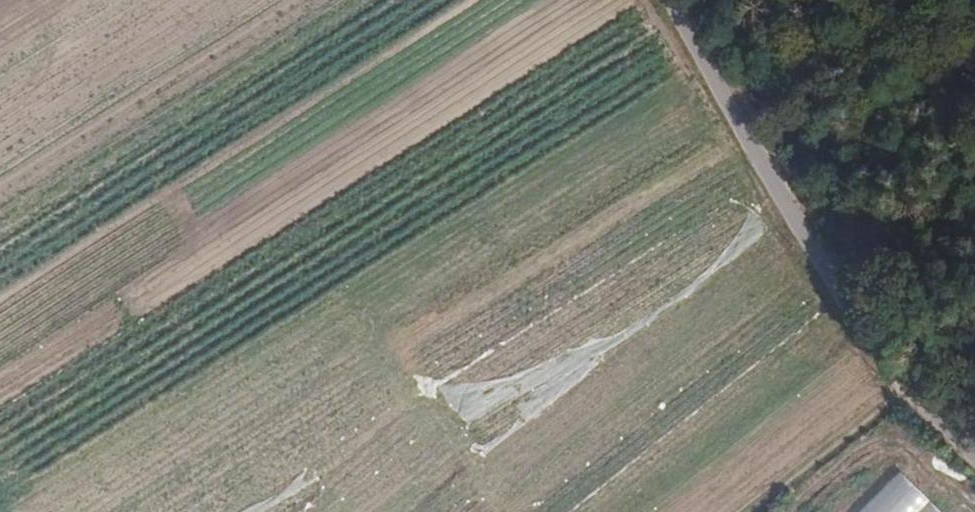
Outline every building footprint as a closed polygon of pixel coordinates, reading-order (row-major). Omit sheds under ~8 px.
[(900,471),(861,511),(943,511),(900,471)]
